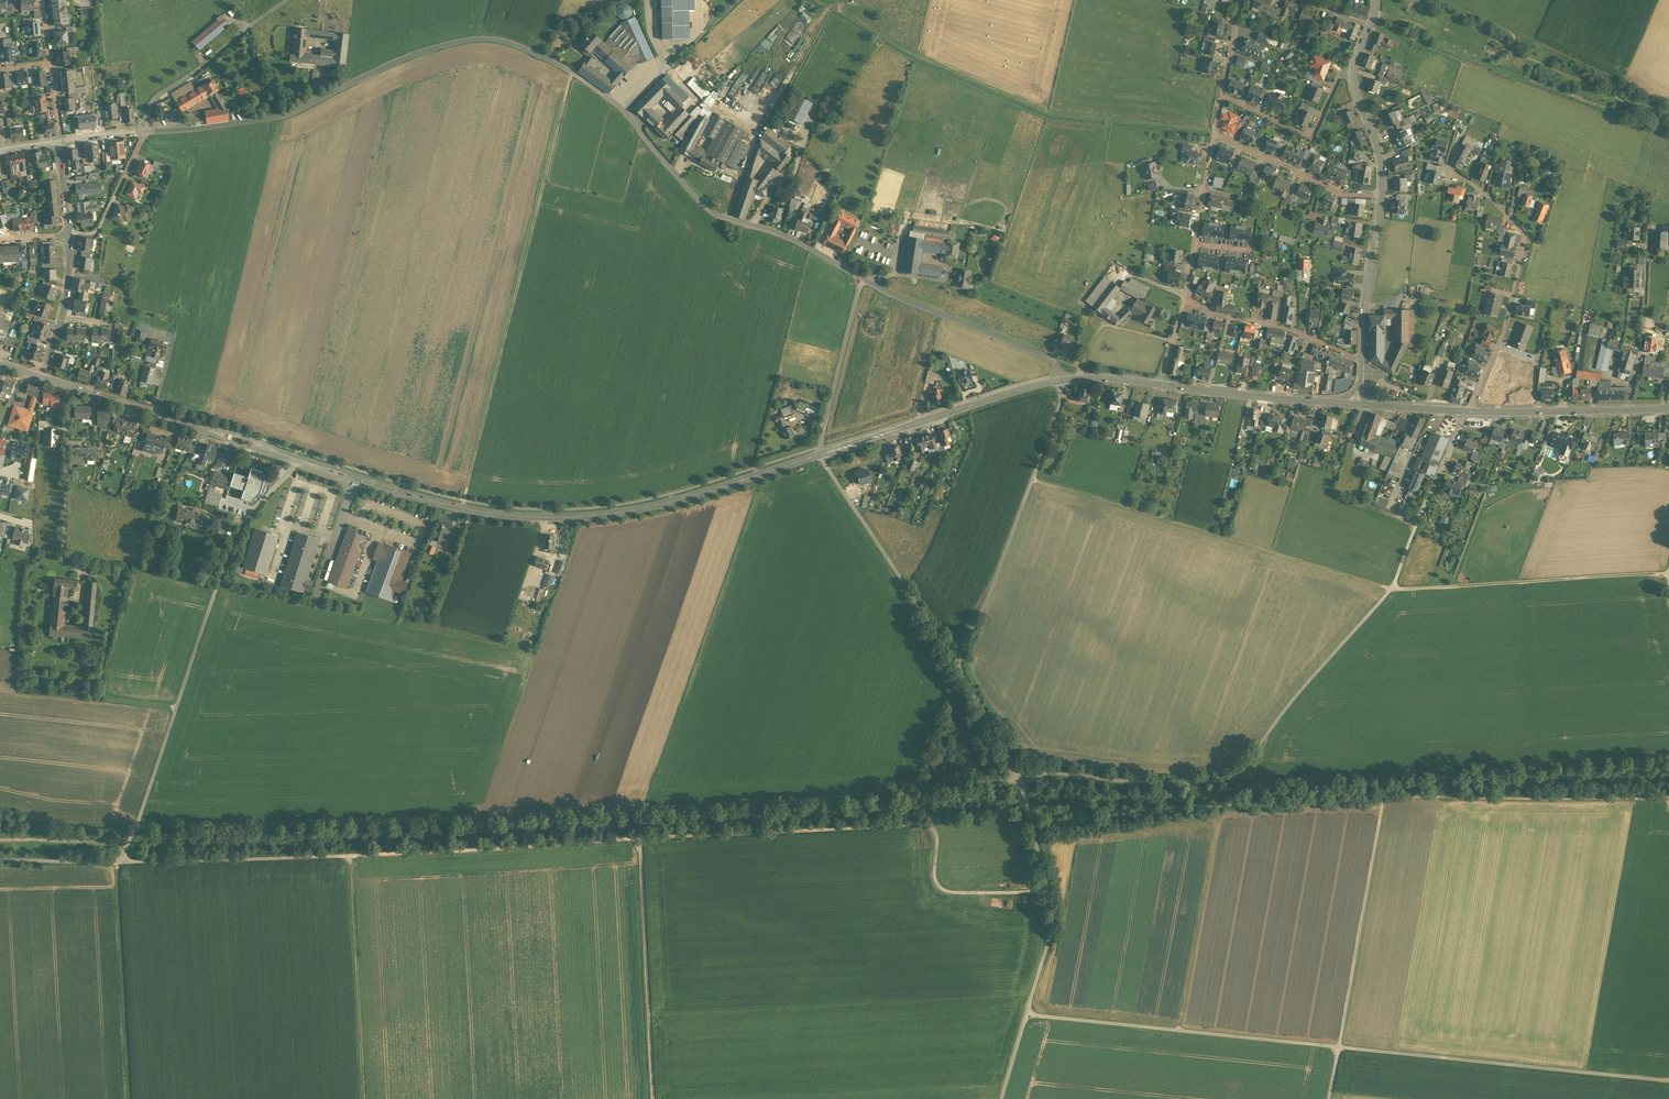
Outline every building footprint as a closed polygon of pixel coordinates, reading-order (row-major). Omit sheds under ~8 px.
[(21,10),(27,10),(34,10),(34,9),(34,0),(21,0),(21,10)] [(52,8),(51,8),(52,17),(53,17),(53,22),(54,26),(62,25),(69,24),(69,23),(66,0),(51,0),(52,8)] [(662,40),(691,39),(690,12),(695,11),(695,0),(661,0),(662,40)] [(1209,5),(1208,8),(1214,9),(1217,0),(1216,0),(1211,0),(1209,5)] [(1253,6),(1261,9),(1264,0),(1255,0),(1253,6)] [(1261,9),(1268,12),(1270,6),(1273,0),(1264,0),(1261,9)] [(1299,5),(1286,1),(1283,9),(1289,11),(1291,12),(1296,14),(1299,5)] [(618,15),(619,17),(621,18),(624,19),(626,19),(628,18),(630,16),(631,14),(632,12),(632,10),(631,7),(629,5),(627,4),(625,3),(623,4),(620,5),(618,6),(617,8),(617,11),(617,13),(618,15)] [(785,31),(805,9),(800,4),(780,26),(785,31)] [(1369,8),(1355,5),(1353,13),(1366,17),(1369,8)] [(1277,9),(1274,19),(1279,21),(1281,16),(1281,15),(1283,9),(1278,7),(1277,9)] [(232,8),(228,12),(232,17),(237,13),(232,8)] [(1289,11),(1283,9),(1281,15),(1281,16),(1287,18),(1289,11)] [(1314,12),(1304,9),(1300,19),(1310,23),(1314,12)] [(1325,20),(1316,16),(1314,22),(1323,26),(1325,20)] [(653,58),(634,17),(620,24),(621,25),(637,42),(641,58),(639,60),(640,63),(653,58)] [(1352,23),(1338,17),(1336,24),(1335,25),(1337,26),(1342,28),(1349,30),(1352,23)] [(219,23),(217,21),(192,42),(195,46),(199,50),(224,29),(222,27),(219,23)] [(34,23),(27,23),(28,32),(28,36),(40,35),(39,22),(34,23)] [(1336,24),(1330,22),(1328,28),(1335,30),(1337,26),(1335,25),(1336,24)] [(1361,25),(1352,22),(1352,23),(1349,30),(1348,34),(1346,37),(1355,40),(1361,25)] [(1225,24),(1215,23),(1213,30),(1215,31),(1214,35),(1222,36),(1225,24)] [(637,42),(621,25),(605,43),(632,67),(639,60),(641,58),(637,42)] [(317,31),(294,28),(292,55),(306,56),(306,53),(306,51),(307,37),(317,38),(317,31)] [(66,31),(54,33),(55,45),(68,44),(67,33),(66,31)] [(337,33),(321,31),(320,39),(336,40),(337,33)] [(1269,36),(1260,32),(1257,40),(1266,44),(1269,36)] [(1385,35),(1377,32),(1373,43),(1377,44),(1379,45),(1381,46),(1383,41),(1385,35)] [(343,34),(337,33),(336,40),(334,51),(333,58),(332,67),(345,68),(349,35),(343,34)] [(593,33),(582,46),(590,54),(592,52),(593,53),(594,52),(593,51),(602,40),(593,33)] [(1266,46),(1247,38),(1243,50),(1262,57),(1266,46)] [(1387,38),(1386,42),(1383,41),(1381,46),(1389,49),(1390,46),(1392,40),(1387,38)] [(605,43),(602,40),(593,51),(594,52),(607,63),(617,72),(616,74),(622,79),(632,67),(605,43)] [(42,43),(32,43),(34,57),(43,56),(42,43)] [(1214,44),(1209,43),(1208,47),(1209,48),(1207,50),(1206,53),(1219,56),(1219,52),(1220,52),(1221,49),(1220,49),(1221,45),(1214,44)] [(588,56),(590,54),(582,46),(579,49),(588,56)] [(14,49),(1,50),(2,54),(1,54),(1,58),(2,57),(2,62),(10,61),(15,60),(14,49)] [(333,58),(334,51),(321,49),(320,56),(333,58)] [(57,57),(58,62),(59,62),(59,66),(70,65),(68,51),(67,51),(57,53),(58,57),(57,57)] [(1294,54),(1289,51),(1285,56),(1290,59),(1294,54)] [(292,55),(290,55),(289,61),(310,64),(311,55),(311,53),(306,53),(306,56),(292,55)] [(1375,56),(1366,53),(1361,66),(1371,69),(1375,56)] [(319,65),(332,67),(333,58),(320,56),(319,65)] [(1247,59),(1239,56),(1236,65),(1244,68),(1247,59)] [(1330,62),(1315,56),(1313,61),(1311,60),(1311,61),(1312,62),(1310,68),(1317,71),(1315,75),(1315,76),(1322,79),(1324,79),(1330,62)] [(589,57),(579,72),(583,76),(590,66),(594,61),(594,60),(589,57)] [(1213,62),(1205,61),(1203,72),(1215,74),(1216,70),(1217,70),(1218,67),(1217,67),(1217,63),(1213,62)] [(1270,65),(1264,62),(1261,70),(1267,73),(1270,65)] [(1384,64),(1379,76),(1380,77),(1386,79),(1391,66),(1389,65),(1387,65),(1384,64)] [(607,78),(590,66),(583,76),(597,85),(601,88),(609,94),(620,82),(614,77),(613,77),(610,81),(607,78)] [(1391,66),(1386,79),(1399,84),(1405,70),(1391,66)] [(44,71),(34,73),(36,87),(46,85),(46,84),(44,71)] [(72,71),(60,73),(63,93),(69,92),(74,91),(74,88),(72,71)] [(26,72),(16,73),(16,75),(17,85),(28,84),(26,72)] [(0,75),(0,87),(0,89),(11,87),(10,79),(9,73),(0,75)] [(1315,75),(1312,74),(1310,80),(1314,81),(1320,84),(1322,79),(1315,76),(1315,75)] [(662,80),(684,102),(689,97),(667,75),(662,80)] [(203,78),(196,82),(199,88),(202,86),(212,80),(209,76),(204,79),(203,78)] [(710,93),(709,91),(694,77),(687,84),(704,100),(710,93)] [(1379,81),(1371,79),(1372,79),(1370,85),(1369,85),(1368,90),(1367,90),(1378,94),(1380,89),(1378,89),(1381,82),(1379,81)] [(212,80),(202,86),(208,97),(211,95),(213,94),(215,93),(216,92),(218,91),(217,88),(212,80)] [(662,80),(655,87),(634,109),(642,117),(643,116),(651,108),(659,100),(663,96),(677,109),(680,106),(684,102),(662,80)] [(1245,85),(1232,80),(1228,90),(1233,92),(1232,93),(1237,94),(1237,93),(1241,95),(1242,93),(1245,85)] [(199,88),(176,102),(182,112),(208,97),(202,86),(199,88)] [(1263,90),(1252,86),(1247,98),(1251,100),(1251,101),(1254,102),(1255,101),(1258,103),(1260,97),(1263,90)] [(85,87),(74,88),(74,91),(69,92),(69,95),(78,94),(86,93),(85,87)] [(1313,87),(1308,98),(1319,103),(1322,96),(1321,95),(1323,91),(1318,89),(1314,87),(1313,87)] [(1268,90),(1263,88),(1263,90),(1260,97),(1265,99),(1266,95),(1268,90)] [(702,110),(703,108),(710,112),(719,94),(713,91),(699,106),(702,110)] [(216,92),(215,93),(213,94),(211,95),(215,103),(214,103),(218,110),(226,108),(216,92)] [(1270,97),(1267,106),(1282,111),(1282,112),(1285,106),(1287,99),(1283,97),(1284,95),(1278,93),(1276,96),(1271,94),(1270,97)] [(1432,97),(1423,93),(1428,105),(1433,104),(1432,97)] [(663,96),(659,100),(673,113),(677,109),(663,96)] [(813,104),(798,96),(786,118),(799,124),(801,125),(813,104)] [(45,97),(32,99),(33,105),(36,104),(37,110),(46,109),(46,111),(47,111),(47,108),(46,108),(45,101),(46,101),(45,97)] [(689,97),(684,102),(680,106),(684,109),(693,100),(689,97)] [(70,99),(63,100),(64,110),(67,110),(73,109),(74,109),(73,103),(74,102),(73,98),(70,99)] [(750,111),(753,108),(750,106),(752,104),(753,103),(750,100),(748,103),(746,101),(742,104),(750,111)] [(825,102),(823,104),(822,107),(822,110),(823,112),(824,114),(827,116),(829,116),(832,116),(834,115),(836,113),(837,110),(837,107),(837,105),(835,103),(833,101),(830,101),(827,101),(825,102)] [(170,119),(163,107),(163,106),(160,102),(156,104),(167,121),(170,119)] [(1309,105),(1303,103),(1300,109),(1303,110),(1307,111),(1309,105)] [(673,113),(666,121),(670,125),(668,128),(675,134),(677,136),(694,119),(690,115),(684,109),(680,106),(677,109),(673,113)] [(700,115),(702,110),(699,106),(690,115),(694,119),(696,121),(700,115)] [(764,117),(765,107),(751,107),(751,117),(764,117)] [(646,120),(654,111),(651,108),(643,116),(646,120)] [(710,120),(713,113),(710,112),(703,108),(702,110),(700,115),(710,120)] [(1307,111),(1303,110),(1300,117),(1298,116),(1295,122),(1304,126),(1308,128),(1314,114),(1307,111)] [(1352,110),(1343,114),(1347,124),(1356,120),(1352,110)] [(654,111),(646,120),(649,122),(657,113),(654,111)] [(92,112),(81,113),(82,121),(87,120),(93,119),(92,112)] [(1393,112),(1385,117),(1388,123),(1388,122),(1390,126),(1392,125),(1395,124),(1399,122),(1396,116),(1395,117),(1393,112)] [(133,113),(125,114),(126,124),(134,123),(133,113)] [(657,113),(649,122),(655,128),(659,123),(663,119),(657,113)] [(713,113),(710,120),(723,127),(741,138),(742,138),(746,131),(713,113)] [(1225,121),(1222,128),(1234,133),(1235,132),(1238,125),(1235,123),(1237,118),(1229,114),(1228,115),(1225,121)] [(696,121),(680,151),(689,156),(696,146),(703,132),(710,120),(700,115),(696,121)] [(106,117),(104,117),(105,121),(103,121),(103,124),(105,124),(106,127),(111,126),(110,117),(106,117)] [(1410,117),(1404,119),(1407,125),(1410,124),(1413,122),(1410,117)] [(87,120),(82,121),(83,130),(99,127),(98,118),(93,119),(87,120)] [(1404,119),(1399,122),(1395,124),(1398,130),(1402,128),(1407,125),(1404,119)] [(708,153),(709,153),(723,127),(710,120),(703,132),(715,139),(708,153)] [(1254,129),(1257,123),(1250,120),(1248,127),(1254,129)] [(666,121),(661,126),(659,123),(655,128),(667,139),(672,134),(674,136),(675,134),(668,128),(670,125),(666,121)] [(1242,124),(1240,130),(1244,132),(1245,128),(1246,128),(1248,123),(1244,121),(1242,124)] [(777,125),(773,122),(768,128),(772,131),(773,131),(777,125)] [(46,125),(43,125),(44,135),(55,134),(54,124),(51,124),(46,125)] [(795,138),(801,125),(799,124),(792,136),(795,138)] [(741,138),(723,127),(709,153),(707,155),(726,165),(741,138)] [(11,130),(10,130),(12,139),(24,138),(23,128),(15,129),(11,130)] [(772,131),(768,128),(760,137),(752,163),(758,165),(760,158),(760,154),(766,159),(772,163),(775,166),(780,159),(784,154),(785,154),(790,146),(772,131)] [(1246,128),(1245,128),(1244,132),(1241,137),(1252,142),(1256,133),(1255,131),(1253,130),(1252,131),(1246,128)] [(1403,131),(1395,135),(1396,138),(1395,139),(1397,143),(1409,136),(1406,130),(1406,129),(1403,131)] [(1361,130),(1352,134),(1355,139),(1354,139),(1357,146),(1362,144),(1362,142),(1366,140),(1361,130)] [(1409,136),(1397,143),(1399,146),(1400,146),(1402,149),(1410,145),(1413,143),(1412,143),(1409,136)] [(1475,142),(1466,137),(1461,146),(1470,151),(1475,142)] [(742,138),(741,138),(726,165),(727,165),(742,138)] [(1274,140),(1270,138),(1265,148),(1275,153),(1277,147),(1279,143),(1274,140)] [(1285,141),(1282,148),(1286,150),(1288,146),(1291,141),(1286,139),(1285,141)] [(1448,142),(1438,139),(1436,145),(1437,146),(1436,150),(1436,151),(1435,154),(1439,155),(1440,152),(1445,153),(1448,142)] [(123,142),(109,144),(110,152),(111,159),(112,159),(120,158),(125,158),(123,142)] [(98,144),(85,146),(86,152),(88,152),(89,160),(100,158),(98,144)] [(696,146),(689,156),(693,158),(699,147),(696,146)] [(1288,146),(1286,150),(1286,151),(1283,156),(1284,158),(1286,159),(1287,158),(1291,160),(1296,149),(1292,147),(1291,147),(1288,146)] [(1470,151),(1461,146),(1452,163),(1461,168),(1470,151)] [(708,153),(699,147),(693,158),(700,162),(703,157),(705,158),(707,155),(709,153),(708,153)] [(1234,153),(1222,147),(1217,158),(1222,160),(1222,159),(1229,162),(1228,164),(1229,164),(1233,155),(1234,153)] [(1411,148),(1402,152),(1403,158),(1408,157),(1413,156),(1411,148)] [(79,165),(77,149),(67,151),(68,164),(72,164),(73,170),(74,173),(80,172),(79,165)] [(1305,153),(1296,149),(1291,160),(1295,162),(1294,163),(1299,165),(1305,153)] [(1351,156),(1359,158),(1360,151),(1353,149),(1351,156)] [(41,152),(31,153),(32,157),(32,164),(37,163),(37,169),(43,168),(43,167),(50,166),(49,156),(45,156),(45,155),(41,156),(41,152)] [(1193,152),(1188,152),(1187,163),(1201,165),(1202,154),(1193,152)] [(1314,154),(1309,152),(1306,159),(1311,161),(1314,154)] [(1435,154),(1432,153),(1430,160),(1439,162),(1441,155),(1435,154)] [(24,154),(15,156),(16,165),(20,164),(21,172),(26,171),(25,163),(26,163),(24,154)] [(784,154),(780,159),(775,166),(774,167),(776,169),(779,171),(789,159),(790,158),(785,154),(784,154)] [(1320,157),(1314,154),(1311,161),(1308,168),(1320,173),(1325,162),(1318,159),(1320,157)] [(15,155),(5,157),(7,166),(8,176),(11,175),(11,177),(15,176),(14,175),(13,165),(16,165),(15,156),(15,155)] [(726,165),(707,155),(705,158),(703,157),(700,162),(699,163),(715,172),(718,166),(724,169),(726,165)] [(1239,158),(1233,155),(1229,164),(1232,165),(1231,167),(1235,169),(1239,158)] [(1256,163),(1243,157),(1238,169),(1251,175),(1253,170),(1256,163)] [(1403,158),(1393,160),(1396,172),(1411,168),(1408,157),(1403,158)] [(1229,162),(1222,159),(1222,160),(1217,158),(1216,161),(1227,167),(1229,164),(1228,164),(1229,162)] [(164,164),(155,160),(152,166),(152,167),(161,171),(164,164)] [(1503,160),(1502,165),(1497,164),(1495,171),(1499,171),(1512,174),(1513,167),(1508,166),(1509,161),(1503,160)] [(152,166),(141,161),(139,165),(138,165),(137,168),(137,169),(136,172),(141,175),(141,176),(143,177),(144,176),(147,178),(152,167),(152,166)] [(758,165),(752,163),(747,177),(753,179),(758,165)] [(1152,163),(1144,165),(1147,179),(1158,177),(1156,163),(1152,163)] [(1344,170),(1336,167),(1337,165),(1332,163),(1330,167),(1327,176),(1330,178),(1330,177),(1340,180),(1341,178),(1344,170)] [(1481,168),(1477,178),(1480,179),(1481,181),(1482,181),(1484,181),(1485,181),(1488,174),(1487,173),(1488,170),(1488,169),(1489,165),(1484,163),(1483,163),(1481,168)] [(1356,164),(1355,164),(1354,166),(1354,171),(1355,171),(1353,182),(1369,184),(1372,167),(1356,164)] [(1275,169),(1267,166),(1263,174),(1262,177),(1263,178),(1269,181),(1275,169)] [(768,169),(760,181),(759,181),(754,194),(764,197),(766,196),(768,190),(767,188),(766,188),(763,187),(773,172),(768,169)] [(1260,173),(1254,170),(1252,175),(1251,178),(1257,181),(1260,173)] [(1441,173),(1432,171),(1428,182),(1438,184),(1441,173)] [(1512,174),(1499,171),(1498,173),(1496,185),(1509,188),(1512,174)] [(731,183),(734,178),(724,173),(721,178),(731,183)] [(753,179),(747,177),(733,216),(745,220),(754,194),(759,181),(753,179)] [(1291,183),(1279,177),(1278,177),(1273,188),(1274,187),(1281,190),(1281,191),(1280,195),(1285,197),(1285,198),(1288,193),(1292,183),(1291,183)] [(1405,179),(1395,179),(1395,190),(1399,190),(1402,190),(1407,190),(1406,182),(1406,179),(1405,179)] [(47,200),(57,198),(55,180),(45,182),(47,200)] [(149,183),(142,180),(140,185),(145,187),(145,188),(147,188),(149,183)] [(140,185),(132,181),(126,194),(135,199),(138,192),(142,194),(145,188),(145,187),(140,185)] [(1156,182),(1149,184),(1151,191),(1158,190),(1156,182)] [(101,183),(76,185),(77,194),(101,193),(101,183)] [(1313,190),(1302,185),(1298,193),(1296,196),(1298,196),(1299,195),(1304,197),(1304,198),(1308,200),(1313,190)] [(1457,189),(1449,187),(1448,193),(1449,193),(1447,199),(1454,201),(1453,202),(1459,203),(1461,196),(1463,187),(1457,186),(1457,189)] [(1524,197),(1526,189),(1520,188),(1518,196),(1524,197)] [(1288,193),(1285,198),(1285,197),(1284,200),(1291,203),(1291,201),(1293,195),(1288,193)] [(1188,195),(1187,195),(1186,195),(1182,194),(1181,199),(1177,198),(1177,199),(1176,205),(1176,206),(1180,206),(1189,208),(1193,209),(1195,197),(1188,195)] [(1225,197),(1211,194),(1209,205),(1222,208),(1222,207),(1223,205),(1224,199),(1225,197)] [(1337,198),(1327,194),(1323,202),(1333,207),(1335,202),(1337,198)] [(1521,205),(1529,208),(1533,197),(1532,196),(1525,194),(1524,197),(1521,205)] [(1247,196),(1239,195),(1237,202),(1245,204),(1247,196)] [(1480,200),(1469,197),(1466,207),(1477,209),(1480,200)] [(57,198),(47,200),(49,217),(58,216),(59,216),(57,198)] [(799,200),(792,198),(789,207),(790,208),(796,209),(799,200)] [(1393,213),(1407,214),(1408,201),(1394,200),(1393,213)] [(79,214),(91,212),(98,212),(97,205),(91,206),(90,201),(78,203),(79,214)] [(1335,202),(1333,207),(1331,210),(1335,213),(1339,205),(1335,202)] [(1549,206),(1540,202),(1537,209),(1546,213),(1549,206)] [(1365,205),(1355,204),(1354,215),(1363,216),(1365,205)] [(123,208),(118,206),(112,218),(121,222),(122,219),(127,221),(132,211),(125,208),(124,210),(123,209),(123,208)] [(771,217),(777,219),(781,220),(784,209),(774,206),(771,217)] [(1537,209),(1533,220),(1536,221),(1542,224),(1546,213),(1537,209)] [(852,217),(840,211),(835,222),(840,225),(843,226),(847,218),(851,220),(852,217)] [(79,214),(76,214),(77,221),(81,221),(81,226),(94,225),(93,220),(92,220),(91,212),(79,214)] [(804,212),(801,212),(799,220),(805,222),(807,214),(807,213),(804,212)] [(1182,214),(1174,212),(1173,213),(1171,224),(1189,227),(1191,215),(1182,214)] [(49,217),(46,218),(47,224),(54,223),(58,223),(58,216),(49,217)] [(1502,219),(1488,216),(1485,227),(1498,230),(1498,232),(1501,233),(1502,227),(1501,226),(1502,219)] [(32,217),(29,217),(28,218),(23,219),(24,229),(24,230),(34,229),(33,223),(32,217)] [(851,220),(847,218),(843,226),(848,229),(842,241),(848,244),(849,245),(861,221),(852,217),(851,220)] [(13,219),(13,223),(14,231),(24,229),(23,219),(23,218),(13,219)] [(799,220),(798,219),(795,229),(802,232),(807,233),(810,223),(807,222),(805,222),(799,220)] [(840,225),(835,222),(832,228),(837,231),(840,225)] [(889,232),(897,234),(900,225),(891,222),(889,232)] [(1210,223),(1204,222),(1203,236),(1223,239),(1225,225),(1219,224),(1219,225),(1210,224),(1210,223)] [(1332,224),(1329,224),(1329,223),(1327,222),(1327,225),(1327,226),(1325,235),(1335,237),(1337,224),(1337,223),(1332,222),(1332,223),(1332,224)] [(1355,223),(1348,222),(1347,228),(1350,229),(1349,236),(1360,237),(1362,224),(1355,223)] [(1321,224),(1316,223),(1314,233),(1325,235),(1327,226),(1327,225),(1321,224)] [(1237,226),(1232,225),(1230,240),(1250,242),(1252,228),(1246,227),(1246,229),(1237,228),(1237,226)] [(950,231),(914,226),(913,230),(912,233),(924,235),(923,239),(922,250),(937,253),(937,249),(941,249),(943,238),(945,238),(948,239),(950,231)] [(1640,227),(1629,227),(1629,230),(1628,240),(1639,240),(1640,227)] [(735,228),(729,231),(734,242),(740,239),(735,228)] [(832,228),(828,234),(834,237),(837,231),(832,228)] [(912,233),(913,230),(910,230),(909,237),(923,239),(924,235),(912,233)] [(1663,232),(1654,232),(1654,244),(1654,249),(1667,249),(1667,233),(1667,232),(1663,232)] [(1516,235),(1508,233),(1507,238),(1506,243),(1513,244),(1516,235)] [(834,237),(828,234),(824,244),(837,251),(842,241),(834,237)] [(997,234),(992,239),(995,242),(1000,237),(997,234)] [(93,239),(79,237),(79,244),(93,245),(93,239)] [(909,237),(905,237),(900,271),(918,274),(919,265),(920,264),(922,250),(923,239),(909,237)] [(1297,239),(1288,237),(1286,243),(1294,245),(1297,239)] [(948,243),(944,243),(945,238),(943,238),(941,249),(937,249),(937,253),(946,254),(948,243)] [(1344,243),(1335,240),(1334,244),(1333,248),(1342,251),(1344,243)] [(848,244),(842,241),(837,251),(843,254),(848,244)] [(958,243),(948,242),(948,243),(946,254),(946,257),(956,258),(958,243)] [(1513,244),(1506,243),(1505,245),(1502,245),(1500,254),(1513,257),(1515,248),(1513,247),(1513,244)] [(93,245),(79,244),(78,250),(90,252),(92,252),(93,245)] [(54,245),(44,245),(44,246),(44,254),(55,254),(55,252),(55,251),(55,245),(54,245)] [(1367,251),(1350,247),(1348,257),(1347,262),(1359,265),(1361,255),(1366,256),(1367,251)] [(1183,252),(1171,250),(1170,255),(1171,255),(1170,259),(1170,260),(1175,261),(1181,262),(1183,252)] [(55,254),(44,254),(44,263),(44,264),(55,263),(56,263),(55,263),(55,257),(55,256),(55,254)] [(1220,257),(1200,254),(1198,268),(1203,269),(1203,270),(1204,270),(1204,267),(1208,268),(1208,270),(1209,268),(1213,268),(1213,271),(1213,270),(1219,271),(1220,257)] [(91,258),(80,257),(79,268),(83,269),(90,270),(91,258)] [(1248,260),(1227,257),(1225,272),(1231,272),(1230,273),(1231,273),(1231,271),(1235,271),(1235,273),(1236,273),(1236,271),(1240,272),(1240,274),(1240,273),(1246,274),(1248,260)] [(1305,259),(1300,259),(1300,270),(1303,270),(1309,270),(1309,259),(1305,259)] [(1505,263),(1504,262),(1502,267),(1502,271),(1501,276),(1509,278),(1512,264),(1505,263)] [(1251,263),(1250,272),(1256,274),(1258,264),(1251,263)] [(918,274),(929,276),(931,267),(919,265),(918,274)] [(939,268),(931,267),(929,276),(942,278),(943,268),(943,267),(943,268),(939,268)] [(56,270),(44,270),(44,277),(48,277),(48,280),(50,279),(50,280),(56,279),(56,270)] [(971,271),(960,270),(960,275),(959,275),(959,278),(959,280),(958,280),(957,287),(968,288),(969,284),(970,283),(971,278),(971,277),(970,276),(971,271)] [(1638,270),(1630,270),(1630,277),(1630,281),(1624,280),(1624,287),(1625,287),(1628,287),(1634,288),(1639,288),(1639,270),(1638,270)] [(1181,274),(1175,273),(1175,272),(1170,271),(1168,283),(1179,285),(1181,274)] [(1346,274),(1339,273),(1338,278),(1338,283),(1347,283),(1353,284),(1354,275),(1346,275),(1346,274)] [(1191,275),(1191,282),(1202,284),(1202,276),(1191,275)] [(1105,277),(1086,301),(1092,306),(1111,282),(1105,277)] [(84,280),(76,278),(74,290),(81,292),(79,300),(85,301),(88,288),(89,289),(90,284),(89,284),(84,283),(84,280)] [(1150,288),(1131,278),(1129,283),(1124,291),(1138,299),(1143,301),(1150,288)] [(1217,284),(1206,278),(1202,286),(1212,292),(1217,284)] [(1290,280),(1283,281),(1284,286),(1284,289),(1291,288),(1290,280)] [(97,282),(90,281),(89,284),(90,284),(89,289),(96,291),(97,282)] [(1124,281),(1120,288),(1120,289),(1124,291),(1129,283),(1124,281)] [(1111,282),(1092,306),(1097,310),(1106,317),(1110,311),(1106,307),(1113,298),(1115,296),(1120,289),(1120,288),(1111,282)] [(50,287),(45,285),(44,285),(41,295),(53,299),(57,289),(50,287)] [(1202,286),(1200,285),(1197,290),(1210,297),(1212,292),(1202,286)] [(1346,290),(1344,290),(1343,298),(1342,299),(1343,299),(1353,300),(1354,291),(1353,291),(1346,290)] [(114,294),(104,292),(98,318),(104,318),(106,308),(110,309),(111,303),(112,304),(114,294)] [(1229,293),(1220,292),(1219,295),(1217,312),(1234,315),(1235,306),(1227,304),(1229,293)] [(1484,313),(1497,317),(1503,296),(1490,292),(1484,313)] [(1261,293),(1259,299),(1257,307),(1263,308),(1266,306),(1269,295),(1261,293)] [(1106,307),(1110,311),(1117,302),(1116,301),(1113,298),(1106,307)] [(1143,301),(1138,299),(1131,311),(1128,308),(1118,317),(1113,313),(1108,319),(1117,326),(1132,312),(1134,313),(1137,310),(1140,312),(1141,310),(1143,311),(1144,309),(1145,310),(1149,305),(1143,301)] [(1536,301),(1527,299),(1526,306),(1531,307),(1535,308),(1536,301)] [(75,300),(73,312),(85,314),(87,302),(75,300)] [(51,306),(37,301),(34,307),(38,309),(37,313),(37,314),(41,315),(47,317),(51,306)] [(1343,302),(1342,302),(1339,310),(1348,314),(1351,309),(1352,305),(1343,302)] [(1273,304),(1269,303),(1267,318),(1267,319),(1277,320),(1276,320),(1279,305),(1277,305),(1273,304)] [(1526,306),(1518,304),(1517,307),(1516,310),(1517,310),(1516,313),(1520,314),(1520,315),(1524,316),(1524,315),(1529,316),(1529,313),(1530,313),(1530,310),(1531,307),(1526,306)] [(1149,305),(1145,310),(1144,309),(1143,311),(1141,310),(1140,312),(1137,310),(1134,313),(1144,319),(1142,321),(1148,324),(1156,310),(1157,309),(1149,305)] [(1290,307),(1285,305),(1282,323),(1292,325),(1295,308),(1290,307)] [(1315,311),(1310,310),(1309,325),(1312,325),(1318,326),(1318,322),(1319,321),(1320,312),(1315,311)] [(1385,330),(1369,330),(1370,357),(1371,360),(1374,362),(1393,374),(1407,346),(1414,346),(1414,323),(1415,310),(1385,310),(1385,316),(1385,327),(1393,327),(1393,323),(1395,323),(1395,342),(1400,342),(1390,362),(1385,359),(1385,330)] [(1187,325),(1195,327),(1198,316),(1189,314),(1189,317),(1187,325)] [(1198,316),(1195,327),(1204,329),(1206,321),(1206,318),(1198,316)] [(1385,316),(1370,316),(1369,330),(1385,330),(1385,327),(1385,316)] [(1353,320),(1347,317),(1344,324),(1345,324),(1349,326),(1350,326),(1353,320)] [(5,319),(0,330),(0,331),(0,332),(3,334),(4,334),(3,336),(6,337),(7,335),(8,332),(9,332),(9,331),(6,330),(8,326),(10,321),(5,319)] [(1223,323),(1215,321),(1214,323),(1213,324),(1213,326),(1213,327),(1213,328),(1212,331),(1215,332),(1220,333),(1223,323)] [(43,324),(39,322),(36,329),(48,333),(49,330),(50,326),(43,324)] [(1521,322),(1512,345),(1525,350),(1527,345),(1525,344),(1530,331),(1532,332),(1533,327),(1534,327),(1521,322),(1520,322),(1521,322)] [(1499,329),(1488,324),(1484,332),(1487,333),(1484,338),(1490,341),(1492,336),(1495,337),(1499,329)] [(1599,336),(1601,327),(1590,324),(1588,333),(1599,336)] [(1257,327),(1247,325),(1245,335),(1244,337),(1245,338),(1254,340),(1254,339),(1256,330),(1257,327)] [(1233,326),(1231,333),(1236,334),(1238,334),(1239,327),(1233,326)] [(145,331),(131,327),(131,328),(133,328),(131,336),(137,338),(143,339),(144,336),(145,331)] [(1213,328),(1209,327),(1208,332),(1207,337),(1209,337),(1214,338),(1214,337),(1215,332),(1212,331),(1213,328)] [(77,328),(68,328),(67,335),(67,339),(71,340),(70,341),(76,341),(77,328)] [(77,328),(76,340),(84,341),(86,329),(77,328)] [(111,329),(102,328),(102,330),(101,341),(109,342),(110,342),(110,336),(111,329)] [(1285,331),(1269,328),(1266,338),(1271,339),(1271,342),(1283,344),(1285,334),(1285,331)] [(48,333),(36,329),(34,336),(38,338),(45,340),(46,337),(48,333)] [(102,330),(92,329),(92,336),(91,342),(92,342),(100,343),(101,341),(102,330)] [(1343,331),(1343,338),(1338,338),(1337,344),(1344,347),(1347,347),(1347,343),(1347,331),(1343,331)] [(1352,331),(1347,331),(1347,343),(1356,343),(1356,331),(1352,331)] [(1577,370),(1584,372),(1588,333),(1582,333),(1582,336),(1578,363),(1577,370)] [(1068,336),(1064,334),(1060,345),(1070,350),(1074,340),(1068,337),(1068,336)] [(1299,338),(1289,334),(1286,345),(1284,350),(1294,354),(1297,344),(1299,338)] [(6,337),(4,344),(18,348),(20,341),(6,337)] [(164,341),(158,339),(152,337),(151,338),(147,355),(150,356),(157,358),(158,358),(160,350),(161,350),(164,341)] [(1265,340),(1258,338),(1257,340),(1256,348),(1263,350),(1265,340)] [(1309,342),(1299,338),(1297,344),(1305,347),(1306,348),(1309,342)] [(1484,338),(1481,345),(1485,347),(1489,349),(1492,342),(1490,341),(1484,338)] [(1657,339),(1648,338),(1647,347),(1648,347),(1656,348),(1656,345),(1657,339)] [(1609,340),(1603,339),(1600,354),(1611,356),(1612,349),(1607,348),(1609,340)] [(1622,345),(1609,340),(1607,348),(1612,349),(1620,352),(1621,352),(1621,350),(1622,345)] [(36,345),(32,344),(30,350),(41,354),(42,351),(43,348),(36,345)] [(1184,347),(1178,345),(1176,354),(1182,356),(1183,351),(1184,347)] [(1324,349),(1315,345),(1311,354),(1321,358),(1324,349)] [(1639,350),(1622,345),(1621,350),(1624,351),(1623,353),(1621,360),(1634,363),(1636,354),(1637,355),(1639,350)] [(1646,355),(1644,364),(1651,365),(1652,361),(1653,351),(1655,351),(1656,348),(1648,347),(1648,350),(1647,350),(1646,355)] [(1483,350),(1477,348),(1473,356),(1484,361),(1488,353),(1483,350)] [(1333,352),(1324,349),(1321,358),(1324,359),(1322,363),(1328,365),(1333,353),(1333,352)] [(1566,349),(1553,352),(1555,363),(1556,366),(1558,376),(1572,372),(1566,349)] [(41,354),(30,350),(27,357),(31,359),(38,361),(39,358),(40,358),(41,354)] [(1234,354),(1223,352),(1221,362),(1231,364),(1234,354)] [(60,353),(56,365),(66,368),(67,362),(69,357),(69,356),(66,355),(60,353)] [(1345,358),(1333,353),(1328,365),(1334,367),(1340,369),(1345,358)] [(1611,356),(1600,354),(1596,369),(1607,371),(1611,356)] [(1497,355),(1489,379),(1504,384),(1508,373),(1512,361),(1497,355)] [(953,357),(949,356),(951,363),(953,370),(957,368),(953,357)] [(964,362),(953,357),(957,368),(965,366),(964,362)] [(1345,358),(1340,369),(1349,373),(1354,361),(1345,358)] [(1180,360),(1174,359),(1171,375),(1176,376),(1176,375),(1182,377),(1184,369),(1183,369),(1183,371),(1178,369),(1180,361),(1180,360)] [(1314,371),(1316,361),(1303,359),(1301,369),(1314,371)] [(1634,363),(1621,360),(1618,371),(1621,372),(1630,375),(1634,363)] [(1662,379),(1668,380),(1668,364),(1667,364),(1667,363),(1662,362),(1662,363),(1658,362),(1658,366),(1664,368),(1662,379)] [(1243,364),(1239,363),(1237,371),(1243,372),(1246,373),(1248,365),(1243,364)] [(1256,363),(1253,375),(1258,376),(1261,364),(1256,363)] [(1476,366),(1470,364),(1469,364),(1468,367),(1469,370),(1467,373),(1472,375),(1477,377),(1481,369),(1476,366)] [(1644,364),(1642,376),(1652,377),(1654,366),(1651,365),(1644,364)] [(1334,367),(1328,365),(1326,374),(1326,377),(1332,379),(1333,375),(1334,367)] [(104,368),(98,366),(95,376),(98,377),(100,371),(103,372),(104,368)] [(156,368),(145,366),(141,381),(152,384),(156,368)] [(1654,366),(1652,377),(1662,379),(1664,368),(1658,366),(1654,366)] [(1291,370),(1282,367),(1282,368),(1279,375),(1279,376),(1288,379),(1291,370)] [(1211,370),(1200,368),(1200,369),(1198,376),(1198,377),(1201,378),(1201,379),(1205,380),(1205,379),(1209,380),(1209,377),(1211,370)] [(87,371),(80,369),(77,378),(89,381),(92,372),(89,371),(87,371)] [(1453,371),(1446,369),(1444,377),(1450,380),(1453,371)] [(1315,372),(1301,370),(1300,370),(1299,370),(1299,371),(1299,372),(1300,373),(1300,376),(1296,376),(1295,383),(1294,389),(1313,392),(1314,384),(1313,384),(1315,372)] [(1431,373),(1425,370),(1420,382),(1430,387),(1436,375),(1431,373)] [(1584,372),(1577,370),(1576,377),(1579,378),(1590,380),(1595,380),(1600,381),(1602,374),(1596,374),(1584,372)] [(103,372),(100,371),(98,377),(95,385),(106,388),(108,382),(109,379),(107,378),(109,374),(103,372)] [(968,371),(957,375),(960,383),(971,380),(968,371)] [(935,377),(927,375),(925,383),(933,385),(935,377)] [(1444,377),(1441,376),(1438,385),(1448,388),(1450,380),(1444,377)] [(1332,379),(1326,377),(1324,385),(1322,394),(1334,393),(1334,392),(1334,391),(1336,379),(1332,379)] [(1339,380),(1336,379),(1334,391),(1334,392),(1334,393),(1345,391),(1353,383),(1348,378),(1339,380)] [(129,382),(119,379),(115,393),(124,396),(129,382)] [(1464,388),(1460,386),(1462,381),(1457,379),(1452,393),(1462,396),(1465,388),(1464,388)] [(13,385),(4,382),(3,384),(2,384),(1,386),(2,387),(1,391),(6,392),(10,393),(13,385)] [(40,387),(29,384),(26,393),(34,396),(37,397),(40,387)] [(1089,389),(1081,388),(1080,393),(1079,393),(1079,396),(1078,400),(1078,401),(1088,402),(1090,394),(1088,394),(1089,389)] [(1579,388),(1573,388),(1573,401),(1581,401),(1581,389),(1581,388),(1579,388)] [(1625,389),(1616,389),(1616,388),(1611,388),(1598,388),(1598,400),(1625,400),(1627,388),(1625,389)] [(939,390),(938,389),(934,390),(936,395),(932,396),(935,405),(943,403),(939,390)] [(1590,389),(1581,389),(1581,401),(1590,400),(1590,389)] [(1542,391),(1541,391),(1542,399),(1542,401),(1553,401),(1553,390),(1542,391)] [(1122,393),(1116,393),(1116,392),(1113,391),(1113,392),(1112,392),(1111,404),(1121,405),(1122,393)] [(52,393),(43,393),(43,394),(43,404),(51,405),(52,395),(52,393)] [(1462,396),(1452,393),(1450,401),(1460,405),(1463,397),(1462,396)] [(52,395),(51,405),(51,406),(59,407),(60,400),(60,395),(52,395)] [(28,410),(14,406),(8,425),(14,426),(15,427),(22,429),(21,431),(25,432),(25,430),(27,431),(34,412),(32,411),(37,397),(34,396),(32,397),(28,410)] [(1178,400),(1167,399),(1167,398),(1165,398),(1165,399),(1164,399),(1163,406),(1161,419),(1166,419),(1167,412),(1177,413),(1178,400)] [(820,409),(800,401),(798,406),(818,414),(820,409)] [(1150,405),(1138,401),(1134,416),(1147,419),(1150,405)] [(1194,402),(1188,401),(1187,412),(1193,413),(1196,413),(1197,402),(1194,402)] [(1220,405),(1207,403),(1205,416),(1213,417),(1218,417),(1220,405)] [(91,407),(75,406),(75,407),(75,413),(75,418),(81,418),(91,419),(91,413),(91,407)] [(789,407),(781,410),(783,414),(784,417),(791,414),(789,407)] [(1259,410),(1251,409),(1250,418),(1253,419),(1258,420),(1259,410)] [(110,414),(105,412),(103,419),(104,419),(101,427),(106,428),(108,423),(110,414)] [(1382,416),(1371,412),(1364,433),(1375,437),(1376,434),(1379,425),(1382,418),(1382,416)] [(783,414),(774,417),(776,422),(778,422),(783,420),(784,419),(784,417),(783,414)] [(1333,417),(1324,414),(1320,426),(1326,427),(1330,428),(1333,418),(1333,417)] [(1286,419),(1271,415),(1269,420),(1267,425),(1275,427),(1274,430),(1282,433),(1286,419)] [(1308,420),(1295,416),(1294,420),(1292,425),(1291,429),(1292,429),(1301,431),(1304,432),(1304,433),(1308,420)] [(1411,422),(1400,416),(1396,424),(1393,430),(1392,432),(1396,434),(1400,425),(1408,428),(1411,422)] [(1409,431),(1408,435),(1416,439),(1425,420),(1416,416),(1409,431)] [(1269,420),(1262,418),(1260,426),(1266,428),(1267,425),(1269,420)] [(1333,418),(1330,428),(1332,429),(1336,430),(1339,420),(1333,418)] [(1396,424),(1382,418),(1379,425),(1384,426),(1393,430),(1396,424)] [(128,422),(118,419),(116,425),(114,425),(114,426),(115,426),(114,431),(115,432),(125,435),(128,422)] [(136,425),(128,422),(125,435),(132,437),(134,433),(136,425)] [(111,425),(110,425),(108,431),(107,434),(114,436),(115,432),(114,431),(115,426),(114,426),(111,425)] [(1384,426),(1379,425),(1376,434),(1381,437),(1384,426)] [(1408,428),(1400,425),(1396,434),(1406,439),(1408,435),(1409,431),(1407,430),(1408,428)] [(786,428),(783,430),(786,439),(794,436),(791,427),(786,428)] [(1505,432),(1495,428),(1491,438),(1501,442),(1503,438),(1505,432)] [(151,432),(144,429),(139,444),(145,446),(149,433),(151,434),(151,432)] [(947,429),(939,432),(941,440),(947,438),(950,437),(947,429)] [(1259,430),(1252,429),(1251,440),(1256,441),(1259,430)] [(57,431),(46,430),(46,434),(45,434),(45,440),(48,440),(48,445),(57,445),(57,431)] [(1525,433),(1515,430),(1513,435),(1511,440),(1519,443),(1521,443),(1521,442),(1525,433)] [(1324,434),(1318,432),(1318,435),(1319,435),(1317,441),(1317,442),(1323,444),(1326,445),(1328,435),(1324,434)] [(1544,435),(1534,432),(1530,441),(1530,442),(1536,444),(1540,445),(1541,444),(1544,435)] [(1549,432),(1545,443),(1549,445),(1554,434),(1549,432)] [(1574,440),(1554,432),(1554,434),(1549,445),(1564,451),(1562,454),(1568,456),(1574,440)] [(1599,437),(1585,432),(1582,440),(1582,441),(1588,443),(1592,445),(1596,446),(1599,437)] [(151,434),(149,433),(145,446),(144,450),(151,452),(156,453),(157,449),(159,449),(162,450),(163,446),(165,438),(160,437),(159,441),(158,440),(159,439),(155,437),(154,439),(153,439),(155,435),(151,434)] [(1375,437),(1364,433),(1359,444),(1369,449),(1371,446),(1375,437)] [(1433,433),(1422,459),(1428,461),(1438,466),(1445,450),(1444,450),(1448,440),(1433,433)] [(1623,434),(1614,434),(1614,443),(1620,443),(1621,443),(1630,443),(1630,433),(1623,433),(1623,434)] [(1659,433),(1645,433),(1646,446),(1659,446),(1659,439),(1659,433)] [(932,434),(924,437),(927,445),(931,444),(932,449),(937,447),(935,444),(935,443),(932,434)] [(1379,439),(1399,448),(1400,447),(1401,445),(1389,440),(1381,437),(1376,434),(1375,437),(1379,439)] [(1507,439),(1506,441),(1503,449),(1502,452),(1504,453),(1509,442),(1510,443),(1511,440),(1513,435),(1509,434),(1507,439)] [(1416,439),(1408,435),(1406,439),(1403,444),(1403,445),(1412,449),(1415,442),(1416,439)] [(177,441),(175,447),(176,447),(182,449),(185,438),(179,436),(177,441)] [(174,439),(167,437),(166,439),(165,438),(163,446),(171,448),(174,440),(174,439)] [(924,437),(916,439),(919,448),(924,447),(927,445),(924,437)] [(1371,446),(1369,449),(1374,451),(1379,439),(1375,437),(1371,446)] [(192,440),(185,438),(182,449),(188,451),(190,445),(192,440)] [(1399,448),(1379,439),(1374,451),(1386,456),(1394,459),(1399,448)] [(1509,445),(1517,448),(1519,443),(1511,440),(1510,443),(1509,445)] [(1476,445),(1466,441),(1463,448),(1473,452),(1474,452),(1476,448),(1475,447),(1476,445)] [(21,444),(13,442),(12,444),(11,450),(10,455),(16,456),(17,452),(19,453),(21,444)] [(1412,449),(1403,445),(1403,444),(1402,443),(1401,445),(1400,447),(1410,452),(1412,449)] [(21,444),(19,453),(22,453),(21,457),(27,458),(29,445),(21,444)] [(197,462),(197,463),(205,466),(208,458),(211,446),(203,444),(202,448),(201,450),(200,455),(197,462)] [(897,445),(890,447),(891,452),(889,452),(890,455),(892,455),(893,458),(899,456),(901,455),(900,452),(898,446),(897,445)] [(217,448),(211,446),(208,458),(213,460),(217,448)] [(1598,446),(1593,457),(1588,455),(1586,460),(1593,463),(1595,458),(1599,447),(1598,446)] [(1410,452),(1400,447),(1399,448),(1394,459),(1389,472),(1398,476),(1400,477),(1411,452),(1410,452)] [(73,454),(73,463),(95,463),(95,449),(76,448),(76,454),(73,454)] [(200,455),(192,452),(191,454),(187,459),(197,462),(200,455)] [(890,455),(889,452),(885,453),(888,463),(894,461),(893,458),(892,455),(890,455)] [(1481,456),(1473,453),(1471,459),(1479,462),(1481,456)] [(1394,459),(1386,456),(1380,468),(1389,472),(1394,459)] [(225,459),(218,457),(214,469),(219,471),(220,468),(222,468),(225,459)] [(1422,459),(1418,457),(1414,468),(1424,472),(1428,461),(1422,459)] [(1368,461),(1362,458),(1359,465),(1365,467),(1368,461)] [(1471,463),(1464,460),(1462,465),(1457,463),(1454,471),(1466,476),(1471,463)] [(1438,466),(1428,461),(1424,472),(1428,474),(1431,475),(1433,476),(1434,476),(1438,466)] [(159,467),(156,476),(161,478),(164,468),(159,467)] [(266,473),(251,468),(250,468),(250,470),(244,489),(241,498),(252,502),(256,497),(260,493),(266,473)] [(866,470),(857,474),(861,484),(871,480),(866,470)] [(223,474),(214,471),(210,484),(216,485),(216,484),(224,486),(224,488),(228,489),(228,490),(230,486),(229,486),(232,479),(222,476),(223,474)] [(1423,474),(1416,471),(1410,487),(1415,489),(1416,488),(1418,489),(1424,477),(1424,475),(1423,474)] [(248,477),(234,473),(232,479),(229,486),(230,486),(234,488),(235,485),(240,487),(244,489),(248,477)] [(1545,476),(1545,485),(1554,485),(1554,476),(1545,476)] [(1464,479),(1460,477),(1458,482),(1462,484),(1466,486),(1466,485),(1468,480),(1464,479)] [(1458,482),(1448,479),(1446,484),(1447,485),(1446,488),(1448,489),(1448,490),(1447,492),(1448,494),(1450,494),(1452,493),(1452,492),(1459,494),(1460,494),(1460,493),(1459,493),(1461,489),(1460,489),(1461,484),(1462,485),(1462,484),(1458,482)] [(11,483),(11,481),(4,480),(1,493),(9,495),(9,493),(11,483)] [(16,485),(15,500),(30,501),(30,486),(16,485)] [(234,488),(230,486),(228,490),(228,489),(227,495),(236,498),(240,487),(235,485),(234,488)] [(1415,489),(1410,487),(1407,494),(1408,495),(1411,496),(1413,495),(1413,494),(1415,489)] [(214,492),(208,490),(204,503),(218,506),(220,500),(221,497),(222,494),(214,492)] [(871,497),(865,495),(862,504),(863,504),(868,506),(871,497)] [(1388,502),(1377,497),(1374,504),(1385,509),(1388,502)] [(220,500),(218,506),(217,510),(241,516),(243,508),(227,502),(220,500)] [(186,523),(189,510),(178,508),(175,520),(186,523)] [(202,513),(189,510),(186,523),(199,526),(200,526),(201,518),(202,513)] [(453,519),(441,516),(439,526),(446,527),(445,532),(450,533),(453,519)] [(210,520),(201,518),(200,526),(199,526),(198,530),(207,533),(210,522),(210,520)] [(228,527),(219,525),(218,531),(227,533),(228,527)] [(446,527),(439,526),(435,540),(435,541),(443,543),(444,537),(445,532),(446,527)] [(12,538),(12,539),(17,541),(16,544),(23,546),(24,543),(27,544),(30,536),(30,534),(28,534),(29,531),(25,530),(25,529),(24,529),(24,530),(22,530),(22,528),(21,528),(21,529),(15,527),(14,530),(12,538)] [(278,536),(256,529),(243,568),(265,575),(278,536)] [(350,532),(348,531),(329,582),(330,582),(335,584),(347,588),(361,551),(365,540),(366,538),(350,532)] [(320,539),(298,532),(281,585),(303,593),(305,589),(307,582),(320,539)] [(551,536),(546,536),(545,549),(554,550),(554,549),(555,540),(555,536),(551,536)] [(432,540),(427,553),(433,555),(438,542),(432,540)] [(374,559),(378,560),(384,545),(380,543),(374,559)] [(378,560),(366,592),(392,602),(395,595),(401,580),(410,554),(384,544),(384,545),(378,560)] [(549,562),(537,557),(534,565),(546,570),(549,562)] [(566,563),(560,561),(555,573),(562,576),(566,563)] [(552,578),(547,576),(543,586),(548,588),(552,578)] [(74,580),(55,579),(54,585),(53,596),(68,598),(69,587),(73,588),(74,580)] [(408,583),(401,580),(395,595),(403,598),(408,583)] [(542,589),(538,601),(543,603),(547,591),(542,589)] [(68,598),(53,596),(49,635),(62,636),(63,625),(65,625),(68,598)] [(65,625),(63,625),(62,636),(92,640),(93,628),(65,625)]
